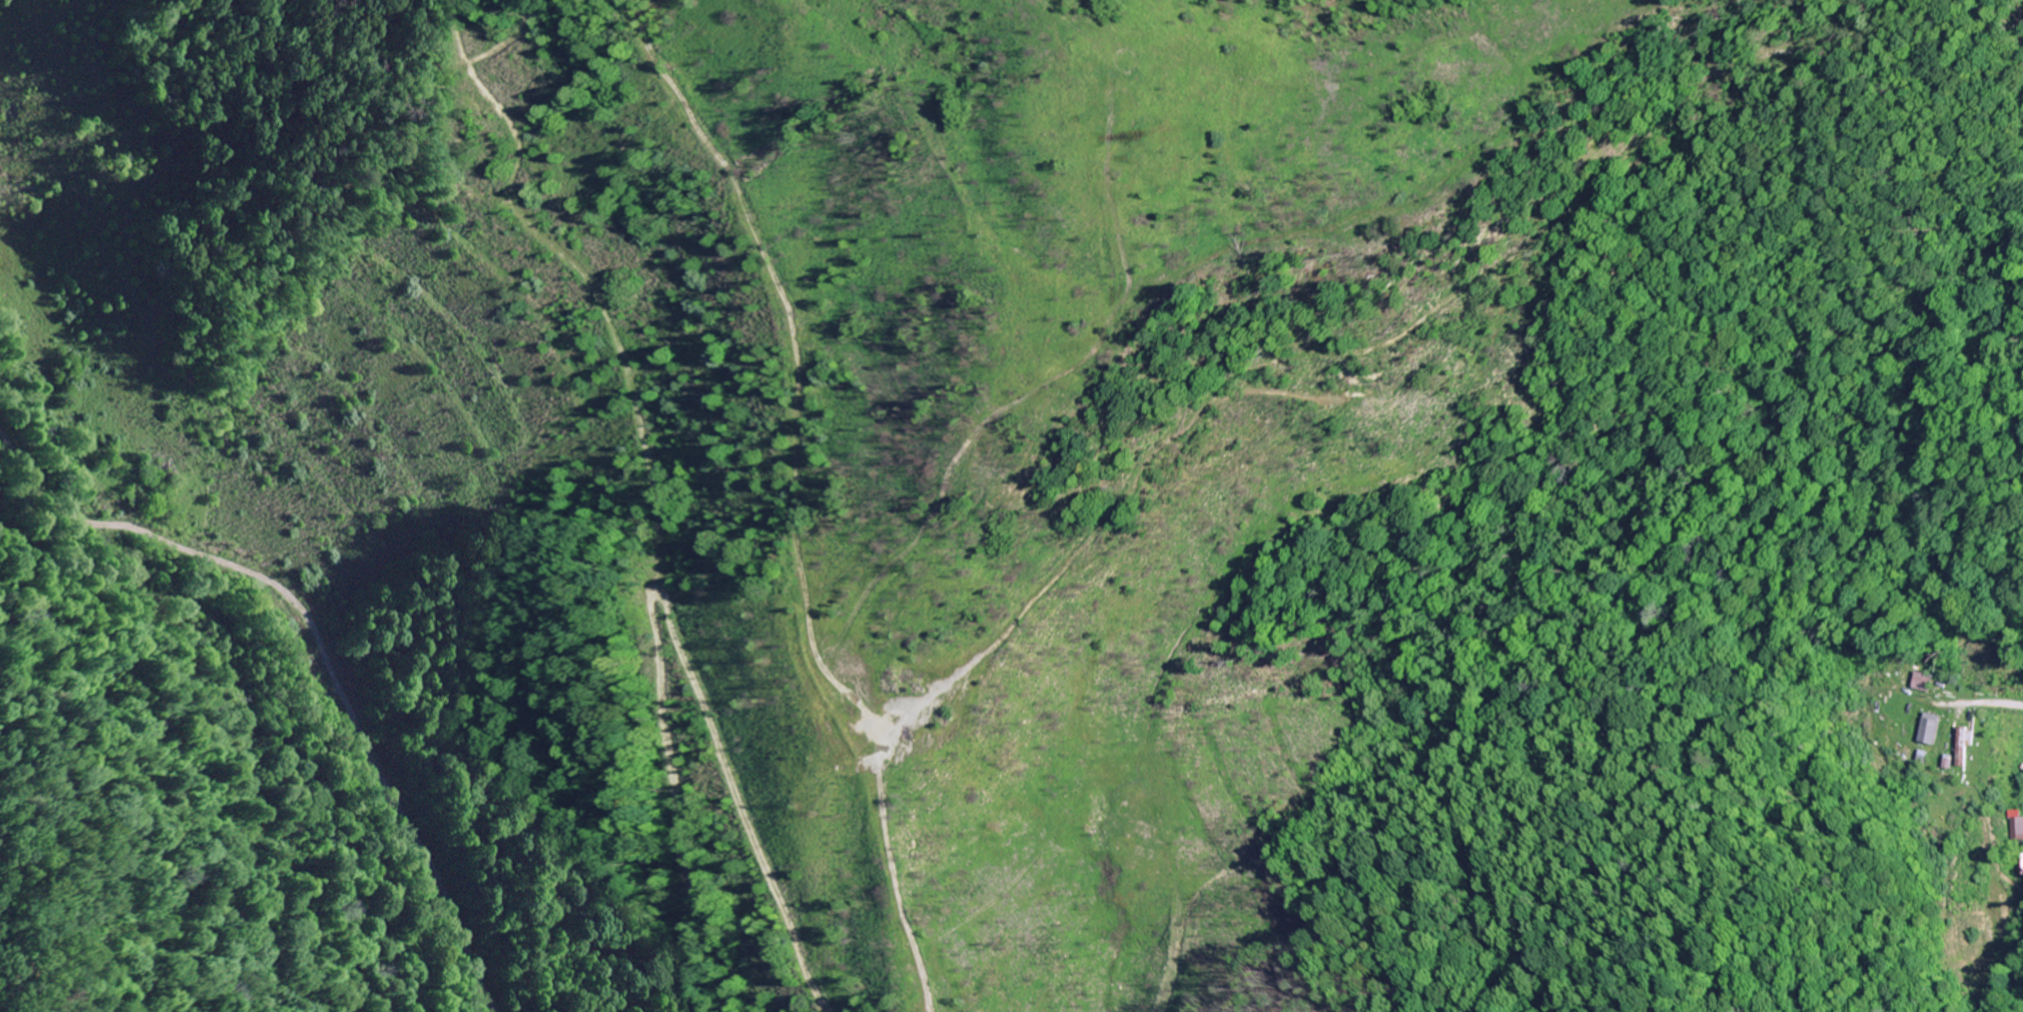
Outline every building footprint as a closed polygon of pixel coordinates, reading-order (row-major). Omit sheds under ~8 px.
[(1931,677),(1915,672),(1911,688),(1927,692),(1931,677)] [(1957,767),(1964,767),(1964,747),(1972,747),(1972,730),(1957,730),(1957,767)]
